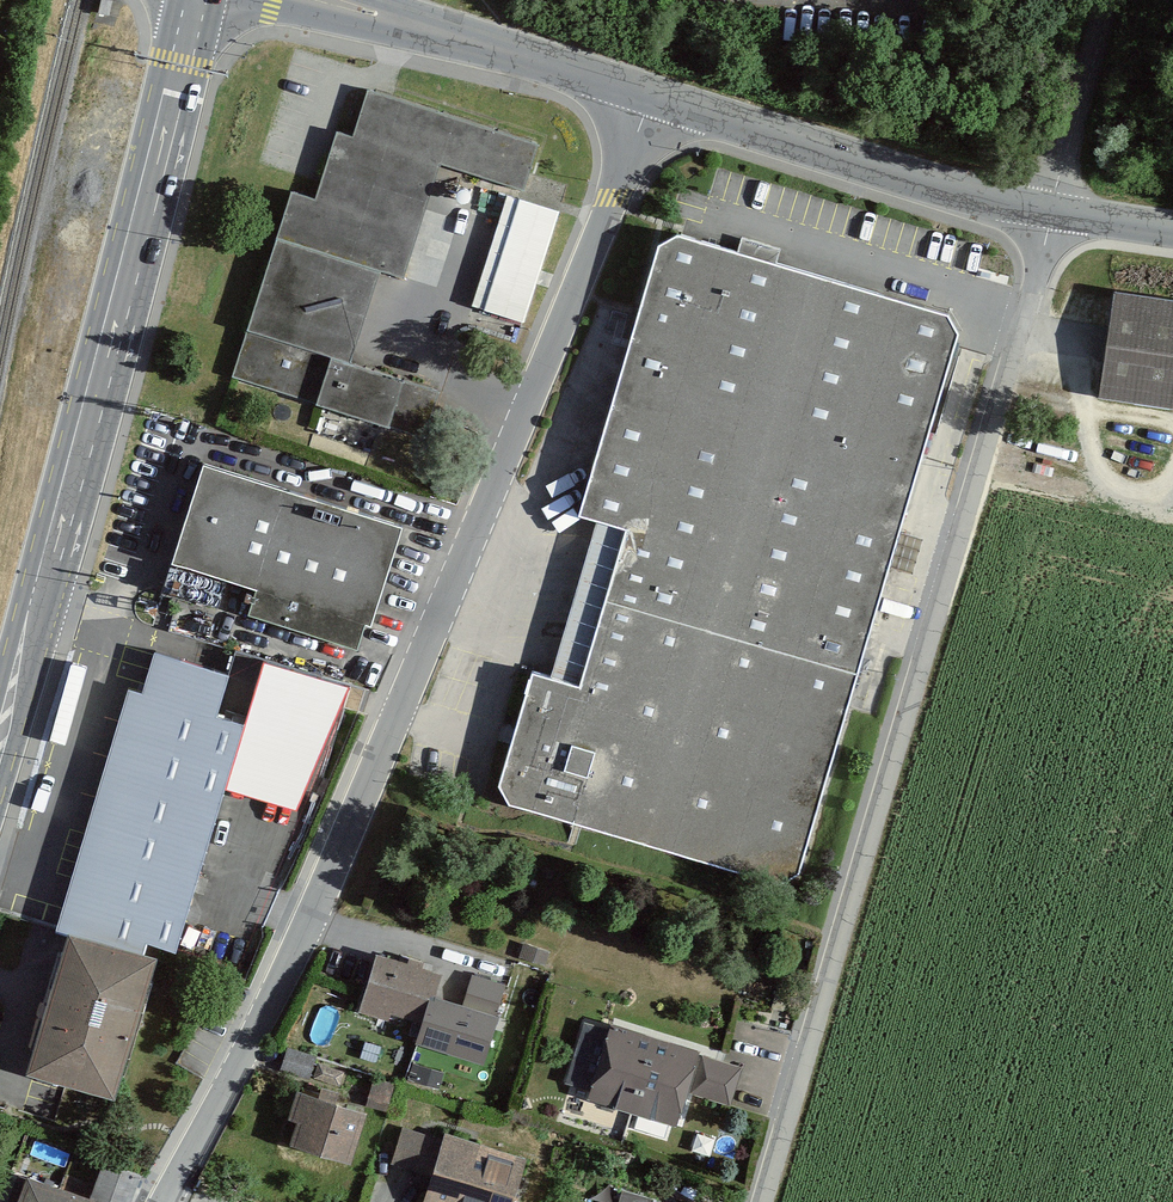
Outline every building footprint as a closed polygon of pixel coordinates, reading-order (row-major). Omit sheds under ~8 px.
[(541,142),(370,87),(355,132),(341,128),(319,196),(296,188),(236,375),(426,435),(441,389),(354,361),(383,269),(405,276),(442,161),(526,188),(541,142)] [(560,209),(512,193),(475,305),(524,320),(560,209)] [(575,512),(623,527),(603,598),(856,673),(958,330),(948,311),(674,231),(655,241),(575,512)] [(1100,395),(1172,405),(1172,299),(1114,291),(1100,395)] [(405,523),(205,463),(176,560),(258,585),(250,611),(367,646),(405,523)] [(799,870),(856,673),(603,598),(578,683),(531,672),(494,788),(505,805),(776,882),(799,870)] [(231,669),(159,651),(147,694),(132,690),(60,927),(69,930),(150,955),(153,946),(248,972),(374,691),(236,649),(231,669)] [(25,1071),(116,1099),(160,958),(150,955),(69,930),(25,1071)] [(437,972),(373,954),(356,1013),(387,1022),(389,1016),(421,1025),(430,997),(437,972)] [(462,1007),(430,997),(421,1025),(415,1044),(482,1064),(506,987),(473,975),(462,1007)] [(681,1119),(700,1050),(612,1025),(593,1095),(681,1119)] [(739,1060),(705,1052),(696,1086),(730,1095),(739,1060)] [(343,1163),(358,1115),(296,1094),(287,1121),(293,1123),(286,1145),(343,1163)] [(524,1163),(405,1126),(393,1164),(434,1176),(426,1201),(512,1201),(524,1163)] [(134,1181),(98,1167),(85,1201),(126,1201),(134,1181)] [(6,1201),(81,1201),(15,1177),(6,1201)]
